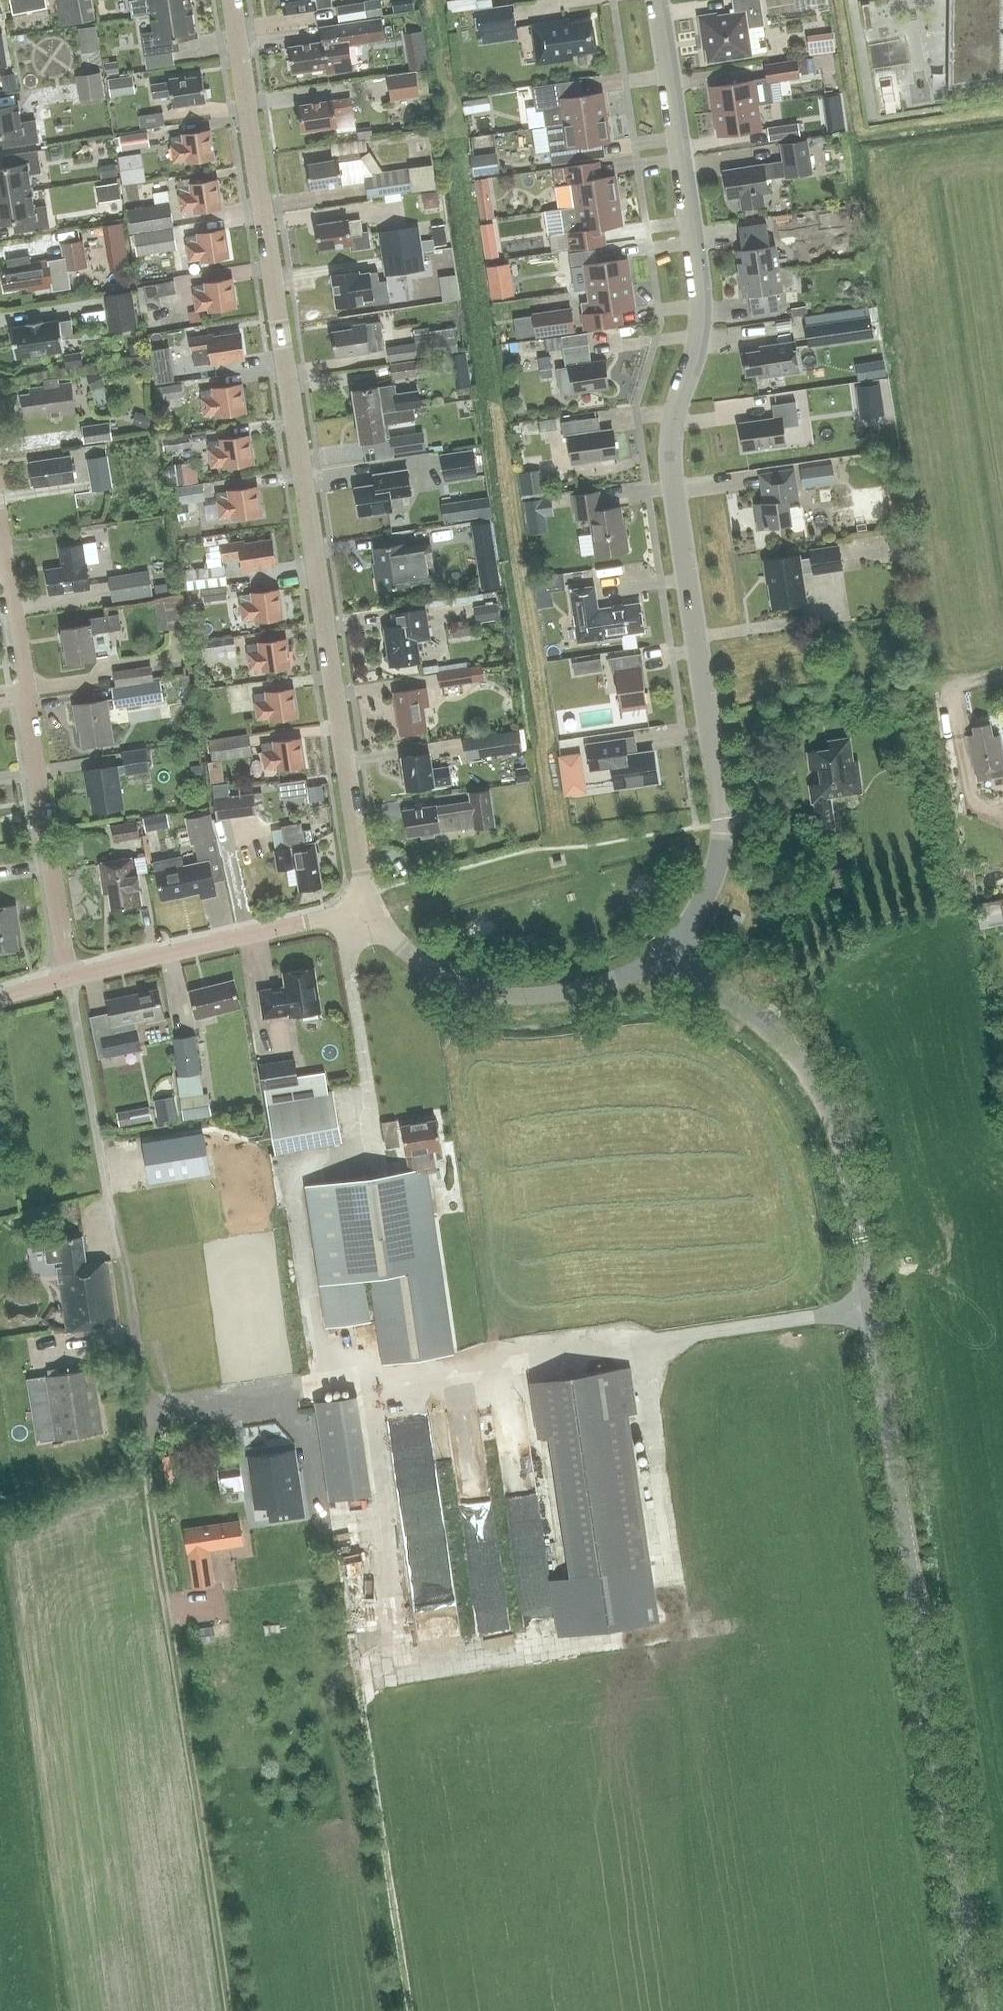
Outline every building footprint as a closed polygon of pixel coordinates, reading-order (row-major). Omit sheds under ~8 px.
[(13,15),(47,8),(45,0),(10,0),(13,15)] [(91,0),(66,0),(71,24),(95,19),(91,0)] [(192,9),(191,0),(149,0),(151,15),(192,9)] [(284,14),(332,7),(331,0),(282,0),(284,14)] [(383,15),(380,0),(375,0),(337,6),(339,22),(383,15)] [(447,1),(449,13),(473,9),(477,8),(476,0),(452,0),(447,1)] [(716,13),(698,16),(701,34),(703,34),(707,62),(751,55),(747,28),(764,26),(760,0),(732,0),(734,13),(716,16),(716,13)] [(948,89),(1002,80),(1002,0),(949,0),(948,89)] [(477,8),(473,9),(477,35),(517,29),(513,3),(477,8)] [(861,4),(865,29),(873,28),(869,3),(861,4)] [(196,36),(192,9),(151,15),(153,32),(141,33),(145,56),(174,51),(173,40),(196,36)] [(320,27),(323,42),(289,47),(293,73),(325,68),(326,75),(353,71),(349,45),(384,39),(381,18),(320,27)] [(596,51),(591,20),(565,23),(565,19),(531,24),(537,64),(572,59),(572,55),(596,51)] [(813,53),(841,51),(840,31),(812,33),(813,53)] [(426,49),(407,52),(410,70),(429,67),(426,49)] [(808,72),(806,58),(764,63),(767,83),(800,78),(799,73),(808,72)] [(117,61),(105,63),(107,74),(118,73),(117,61)] [(415,70),(388,74),(392,101),(419,97),(415,70)] [(75,76),(79,100),(104,97),(101,72),(75,76)] [(14,73),(0,76),(3,91),(17,88),(14,73)] [(132,76),(108,80),(110,97),(134,93),(132,76)] [(202,76),(186,79),(185,77),(168,79),(169,82),(152,85),(154,98),(170,95),(172,107),(206,102),(202,76)] [(711,87),(714,111),(757,105),(766,104),(763,79),(711,87)] [(563,123),(605,117),(602,93),(575,97),(573,81),(531,87),(535,109),(544,107),(546,126),(563,123)] [(352,112),(350,98),(298,106),(302,132),(336,127),(334,115),(352,112)] [(39,142),(35,120),(21,122),(18,105),(0,108),(0,136),(5,135),(7,147),(39,142)] [(757,105),(714,111),(718,136),(760,129),(757,105)] [(164,124),(162,112),(139,116),(140,128),(164,124)] [(582,159),(580,146),(609,142),(605,117),(563,123),(546,126),(552,164),(582,159)] [(798,123),(767,127),(769,141),(799,136),(798,123)] [(336,143),(358,139),(372,137),(371,127),(356,129),(356,132),(335,136),(336,143)] [(186,163),(214,158),(210,130),(182,134),(182,135),(170,137),(174,162),(185,160),(186,163)] [(147,132),(119,136),(122,151),(149,147),(147,132)] [(334,156),(338,155),(338,160),(307,164),(311,190),(343,186),(343,185),(351,184),(351,183),(365,181),(365,180),(366,180),(375,179),(371,173),(360,158),(358,139),(336,143),(332,143),(334,156)] [(807,139),(779,143),(784,178),(812,173),(807,139)] [(32,191),(29,174),(41,172),(37,150),(8,155),(10,167),(0,168),(0,196),(32,191)] [(141,153),(118,157),(122,185),(146,181),(141,153)] [(496,153),(470,156),(473,176),(498,173),(496,153)] [(601,161),(582,164),(552,168),(555,186),(571,184),(574,207),(618,200),(614,176),(603,178),(601,161)] [(118,175),(117,163),(100,165),(102,178),(118,175)] [(430,164),(371,173),(375,179),(366,180),(368,196),(384,194),(385,202),(401,199),(400,193),(438,187),(435,170),(431,171),(430,164)] [(724,171),(728,198),(740,197),(742,208),(763,205),(762,193),(768,192),(763,165),(724,171)] [(193,210),(194,212),(221,208),(217,180),(188,184),(188,185),(177,187),(181,211),(193,210)] [(96,186),(98,202),(121,198),(118,183),(96,186)] [(428,206),(444,204),(442,188),(426,190),(428,206)] [(32,191),(0,196),(0,223),(18,221),(20,232),(50,228),(46,206),(34,207),(32,191)] [(621,225),(618,200),(574,207),(562,209),(565,233),(548,235),(551,252),(603,244),(601,228),(621,225)] [(128,210),(132,233),(173,226),(169,203),(128,210)] [(489,256),(504,254),(500,219),(486,220),(489,256)] [(108,220),(86,225),(89,243),(112,238),(108,220)] [(368,232),(362,233),(360,220),(347,222),(346,220),(316,225),(320,250),(350,245),(351,250),(370,248),(368,232)] [(433,239),(421,241),(423,250),(434,248),(434,245),(447,243),(444,224),(432,226),(433,239)] [(741,250),(735,250),(739,274),(779,268),(775,245),(769,246),(766,224),(738,228),(741,250)] [(378,232),(382,260),(423,255),(419,226),(378,232)] [(173,228),(134,234),(137,256),(176,250),(173,228)] [(196,234),(185,236),(186,243),(189,263),(201,261),(229,257),(225,230),(196,234)] [(66,239),(68,266),(91,265),(89,237),(66,239)] [(584,266),(588,290),(630,283),(626,259),(597,263),(595,250),(569,254),(571,267),(584,266)] [(425,270),(423,255),(382,260),(384,276),(425,270)] [(5,291),(26,287),(27,291),(52,287),(48,260),(30,263),(29,257),(7,260),(9,272),(2,273),(5,291)] [(486,266),(491,299),(514,295),(510,262),(486,266)] [(739,274),(742,297),(748,296),(752,318),(779,313),(776,292),(782,291),(779,268),(739,274)] [(359,274),(359,272),(332,276),(336,307),(363,303),(363,300),(373,299),(373,304),(390,302),(386,280),(379,281),(377,271),(369,273),(359,274)] [(146,308),(165,305),(163,293),(179,290),(177,277),(142,283),(146,308)] [(232,279),(203,283),(203,284),(192,286),(196,311),(208,309),(208,311),(236,307),(232,279)] [(630,283),(588,290),(589,301),(580,302),(584,329),(622,324),(620,310),(633,308),(630,283)] [(104,295),(109,332),(136,328),(131,291),(104,295)] [(807,315),(806,306),(791,308),(792,317),(807,315)] [(574,332),(571,308),(532,313),(535,337),(574,332)] [(808,347),(873,337),(870,316),(805,325),(808,347)] [(17,359),(63,351),(61,338),(73,336),(70,320),(59,321),(59,319),(11,327),(17,359)] [(352,326),(353,329),(332,332),(336,357),(369,353),(369,351),(383,350),(379,323),(365,324),(352,326)] [(387,346),(389,362),(458,351),(454,327),(429,332),(428,327),(413,330),(415,342),(387,346)] [(211,362),(211,364),(244,360),(240,333),(208,338),(207,335),(189,338),(191,353),(193,353),(194,365),(211,362)] [(546,350),(562,348),(565,367),(556,368),(560,394),(608,387),(604,361),(589,363),(588,357),(590,356),(586,333),(544,339),(546,350)] [(130,356),(143,354),(141,341),(129,343),(130,356)] [(759,377),(798,372),(794,342),(760,347),(761,351),(743,353),(746,375),(759,374),(759,377)] [(557,365),(554,353),(541,356),(544,368),(557,365)] [(416,376),(416,370),(432,368),(431,359),(414,361),(414,360),(390,364),(392,380),(416,376)] [(100,371),(87,377),(92,389),(105,383),(100,371)] [(48,416),(62,414),(75,412),(71,383),(59,384),(58,377),(43,379),(44,386),(29,388),(30,394),(21,395),(24,415),(48,411),(48,416)] [(183,396),(181,384),(156,387),(159,408),(182,405),(181,397),(183,396)] [(242,384),(211,389),(200,390),(204,415),(215,414),(216,417),(246,412),(242,384)] [(356,416),(414,409),(422,408),(419,389),(396,393),(395,385),(379,387),(379,386),(352,391),(356,416)] [(743,451),(785,445),(782,427),(798,425),(795,401),(771,405),(773,418),(739,423),(743,451)] [(414,409),(356,416),(360,442),(387,438),(387,435),(388,435),(386,425),(415,420),(414,409)] [(616,457),(612,429),(600,431),(598,417),(561,422),(563,437),(568,437),(572,464),(616,457)] [(109,422),(82,426),(84,443),(112,439),(109,422)] [(423,432),(390,436),(392,454),(426,449),(423,432)] [(191,447),(188,434),(162,439),(165,452),(191,447)] [(223,465),(224,468),(254,463),(250,436),(218,440),(208,442),(211,467),(223,465)] [(473,450),(440,454),(444,481),(477,476),(473,450)] [(87,458),(91,490),(112,487),(107,455),(87,458)] [(30,486),(34,486),(35,487),(74,481),(70,456),(31,462),(32,471),(28,472),(30,486)] [(803,486),(834,483),(832,466),(825,465),(801,468),(803,486)] [(184,483),(182,467),(169,469),(171,485),(184,483)] [(521,495),(544,491),(540,469),(518,472),(521,495)] [(412,492),(408,470),(374,475),(376,485),(355,488),(359,515),(392,510),(390,495),(412,492)] [(797,506),(788,508),(787,500),(797,498),(793,470),(759,474),(764,503),(755,505),(758,528),(790,524),(791,528),(794,530),(803,529),(800,509),(797,506)] [(174,488),(179,521),(199,518),(197,501),(204,500),(201,484),(174,488)] [(231,517),(231,519),(262,515),(257,487),(226,492),(216,493),(219,518),(231,517)] [(864,488),(865,518),(887,517),(886,487),(864,488)] [(601,510),(598,492),(572,496),(576,519),(590,517),(595,555),(627,550),(625,531),(623,531),(620,507),(601,510)] [(554,516),(551,496),(524,500),(529,534),(547,531),(545,517),(554,516)] [(488,497),(467,499),(470,521),(491,518),(488,497)] [(477,522),(486,587),(506,584),(497,519),(477,522)] [(900,535),(887,537),(889,550),(902,548),(900,535)] [(241,558),(242,571),(275,566),(271,540),(246,543),(246,541),(220,544),(223,560),(241,558)] [(89,589),(88,582),(96,581),(93,563),(87,564),(84,543),(58,546),(61,567),(46,569),(50,595),(89,589)] [(378,591),(412,585),(412,584),(429,581),(423,544),(405,546),(404,544),(373,549),(377,576),(376,577),(378,591)] [(767,576),(772,607),(806,602),(801,574),(813,572),(813,574),(841,570),(838,546),(810,550),(811,558),(799,559),(799,556),(763,561),(766,576),(767,576)] [(186,570),(188,590),(226,585),(224,565),(186,570)] [(568,572),(537,575),(540,604),(555,603),(554,586),(569,585),(568,572)] [(150,574),(109,579),(112,602),(153,597),(150,574)] [(168,593),(167,584),(155,586),(156,595),(168,593)] [(201,589),(202,602),(227,600),(225,586),(201,589)] [(570,590),(577,642),(622,636),(621,634),(643,631),(639,603),(597,609),(593,586),(570,590)] [(254,618),(254,622),(283,618),(279,590),(250,594),(239,595),(242,620),(254,618)] [(158,601),(163,628),(184,624),(180,598),(158,601)] [(500,619),(497,602),(474,606),(477,623),(500,619)] [(390,666),(392,665),(397,669),(400,664),(419,661),(416,641),(431,639),(426,609),(392,614),(394,626),(384,628),(388,654),(383,658),(389,663),(390,666)] [(118,614),(107,616),(88,619),(89,625),(62,629),(67,663),(96,658),(92,634),(121,630),(118,614)] [(196,655),(203,654),(234,649),(233,636),(201,641),(201,642),(194,643),(196,655)] [(262,668),(262,671),(290,667),(286,639),(257,644),(257,643),(246,645),(250,670),(262,668)] [(579,672),(606,667),(604,654),(577,659),(579,672)] [(646,707),(640,667),(636,668),(634,654),(609,658),(611,672),(615,671),(621,710),(646,707)] [(439,687),(485,680),(482,664),(437,672),(439,687)] [(114,672),(116,685),(153,679),(151,666),(114,672)] [(189,675),(181,676),(182,688),(190,687),(189,675)] [(153,682),(153,679),(116,685),(116,688),(112,688),(113,699),(74,705),(77,721),(79,721),(84,746),(112,741),(108,710),(163,702),(160,681),(153,682)] [(400,735),(427,731),(423,707),(429,706),(426,688),(394,693),(400,735)] [(269,718),(269,721),(298,717),(294,689),(264,693),(254,694),(257,719),(269,718)] [(990,768),(992,778),(1002,776),(1002,760),(998,734),(991,735),(990,725),(973,728),(974,735),(969,737),(975,771),(990,768)] [(518,729),(463,738),(466,759),(522,751),(518,729)] [(211,761),(252,754),(249,733),(208,739),(211,761)] [(276,767),(277,770),(305,766),(301,738),(272,743),(272,742),(261,744),(264,769),(276,767)] [(819,768),(821,782),(808,784),(811,804),(814,803),(817,828),(834,826),(830,796),(861,792),(857,761),(852,761),(849,738),(828,741),(829,748),(807,752),(810,770),(819,768)] [(657,782),(653,751),(618,756),(616,740),(587,744),(590,770),(612,767),(615,788),(657,782)] [(95,812),(123,808),(118,775),(125,774),(149,770),(146,749),(122,753),(124,765),(118,766),(85,771),(87,787),(91,787),(95,812)] [(585,749),(563,753),(569,794),(592,791),(585,749)] [(449,782),(451,782),(449,768),(448,768),(432,770),(429,753),(401,757),(406,790),(450,784),(449,782)] [(309,776),(282,780),(284,797),(312,793),(309,776)] [(407,836),(421,834),(421,837),(434,835),(434,832),(474,826),(474,829),(494,826),(489,790),(469,793),(470,801),(436,806),(436,805),(403,810),(407,836)] [(254,793),(214,798),(216,819),(256,813),(254,793)] [(210,813),(185,819),(190,844),(216,839),(210,813)] [(136,821),(111,825),(114,842),(139,838),(136,821)] [(315,843),(313,843),(311,828),(302,830),(301,823),(281,826),(284,848),(274,850),(277,871),(295,868),(298,891),(322,887),(318,862),(320,860),(319,852),(316,851),(315,843)] [(162,901),(200,892),(202,898),(216,895),(208,860),(184,866),(182,855),(153,861),(162,901)] [(111,910),(141,905),(134,857),(99,863),(104,894),(109,893),(111,910)] [(980,928),(1002,923),(1002,906),(1002,899),(976,904),(980,928)] [(18,949),(14,921),(18,921),(15,905),(0,907),(0,952),(18,949)] [(289,1016),(321,1012),(314,968),(282,973),(285,987),(258,990),(263,1018),(289,1014),(289,1016)] [(190,991),(197,1018),(240,1007),(233,980),(190,991)] [(112,1025),(113,1025),(114,1031),(101,1034),(101,1036),(105,1055),(105,1057),(141,1050),(135,1020),(146,1018),(147,1022),(163,1019),(156,990),(107,1000),(112,1025)] [(196,1036),(172,1039),(183,1119),(211,1115),(208,1093),(204,1093),(196,1036)] [(258,1065),(265,1102),(325,1091),(322,1074),(297,1078),(294,1059),(258,1065)] [(325,1091),(265,1102),(274,1153),(342,1140),(333,1090),(325,1091)] [(175,1096),(154,1100),(158,1121),(179,1117),(175,1096)] [(152,1120),(149,1105),(117,1112),(120,1126),(152,1120)] [(436,1119),(401,1125),(409,1170),(426,1168),(429,1167),(434,1162),(432,1150),(441,1148),(436,1119)] [(209,1173),(202,1133),(143,1143),(150,1183),(209,1173)] [(409,1170),(305,1185),(326,1328),(370,1321),(363,1277),(370,1276),(383,1364),(453,1354),(426,1168),(409,1170)] [(62,1243),(46,1245),(48,1261),(57,1260),(67,1331),(119,1324),(111,1261),(111,1260),(86,1263),(83,1237),(61,1239),(62,1243)] [(44,1376),(54,1440),(102,1432),(92,1369),(59,1374),(58,1367),(47,1369),(49,1376),(44,1376)] [(630,1367),(530,1382),(538,1438),(552,1436),(573,1578),(553,1581),(561,1636),(659,1621),(628,1414),(637,1413),(630,1367)] [(359,1396),(316,1402),(331,1501),(374,1494),(359,1396)] [(267,1456),(249,1459),(253,1488),(257,1488),(260,1506),(269,1505),(271,1520),(289,1517),(303,1515),(299,1484),(295,1485),(290,1450),(267,1454),(267,1456)] [(240,1468),(218,1471),(221,1492),(243,1489),(240,1468)] [(516,1493),(510,1494),(517,1551),(547,1548),(545,1535),(533,1536),(530,1505),(518,1506),(516,1493)] [(223,1523),(184,1528),(187,1552),(227,1547),(223,1523)] [(206,1573),(191,1575),(193,1589),(208,1586),(206,1573)]
